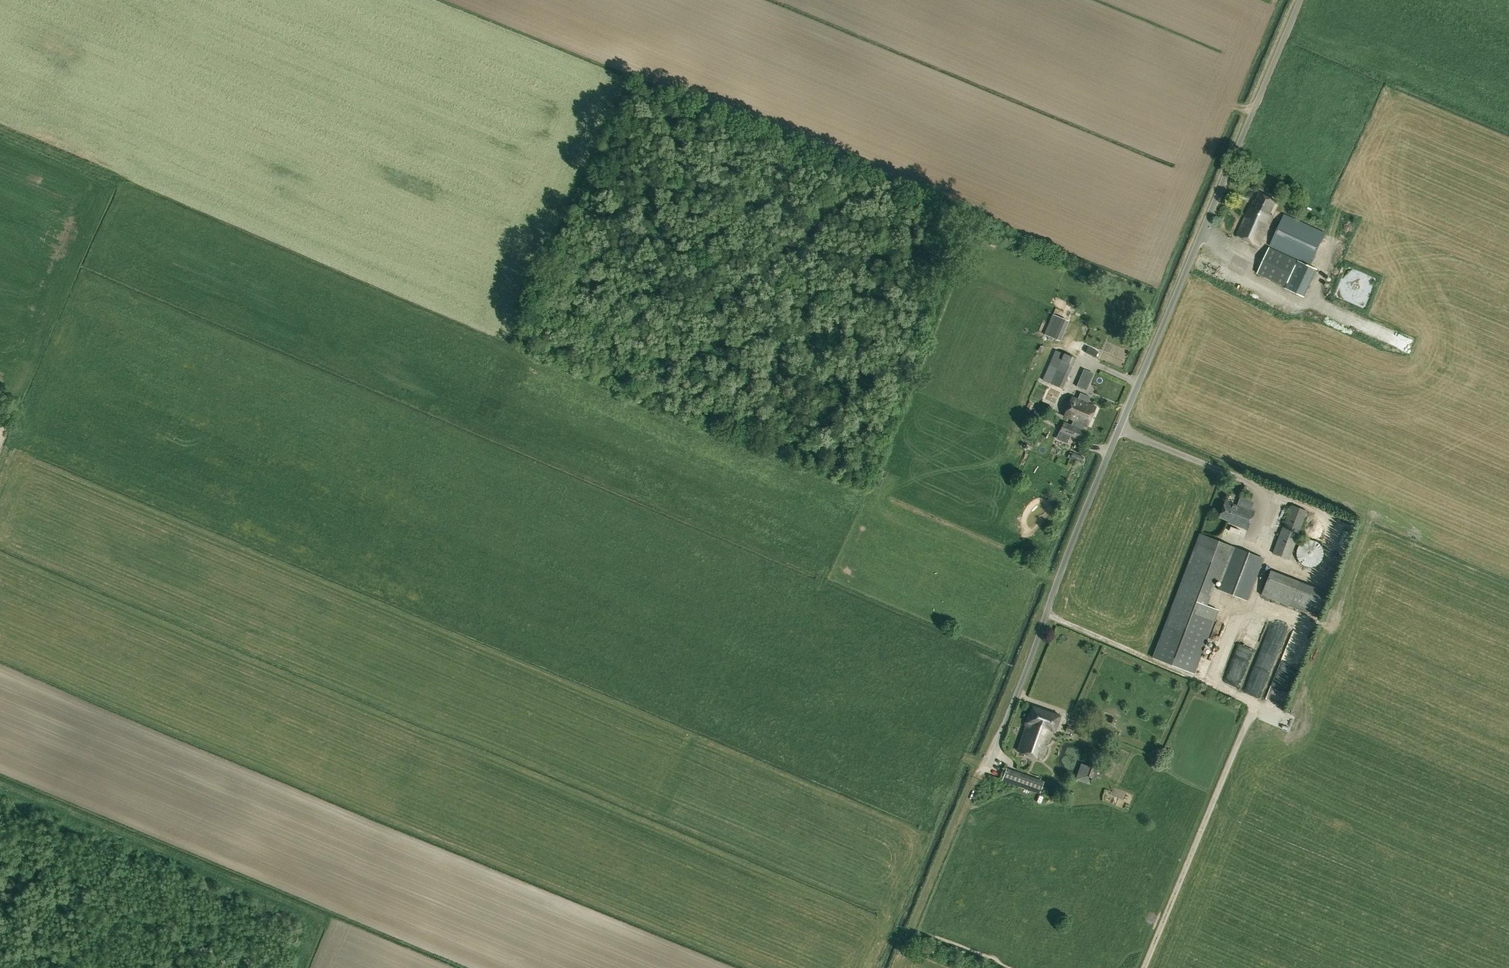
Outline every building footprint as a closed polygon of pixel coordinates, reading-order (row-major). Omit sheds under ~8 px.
[(1260,245),(1273,216),(1270,214),(1276,201),(1260,193),(1254,206),(1251,204),(1237,235),(1260,245)] [(1326,233),(1284,214),(1269,246),(1311,265),(1326,233)] [(1298,260),(1296,263),(1272,250),(1262,270),(1287,283),(1285,288),(1305,297),(1318,269),(1298,260)] [(1260,281),(1256,291),(1271,298),(1275,288),(1260,281)] [(1054,311),(1048,332),(1064,337),(1071,316),(1054,311)] [(1086,339),(1083,346),(1103,355),(1106,348),(1086,339)] [(1064,353),(1050,384),(1062,389),(1076,357),(1064,353)] [(1083,385),(1080,393),(1089,396),(1099,369),(1086,364),(1079,384),(1083,385)] [(1064,421),(1059,431),(1081,441),(1086,431),(1082,429),(1084,425),(1087,426),(1095,407),(1072,397),(1064,416),(1078,422),(1076,427),(1064,421)] [(1034,411),(1044,416),(1049,407),(1038,402),(1034,411)] [(1083,456),(1073,452),(1071,458),(1080,462),(1083,456)] [(1284,518),(1289,501),(1284,499),(1278,516),(1284,518)] [(1228,522),(1247,529),(1254,511),(1237,505),(1236,506),(1225,501),(1219,517),(1229,520),(1228,522)] [(1282,526),(1272,553),(1289,560),(1299,533),(1298,533),(1307,510),(1291,505),(1282,527),(1282,526)] [(1195,632),(1215,580),(1219,581),(1216,589),(1248,601),(1264,558),(1200,534),(1168,621),(1195,632)] [(1299,538),(1301,561),(1325,559),(1323,536),(1299,538)] [(1270,570),(1260,595),(1318,617),(1328,591),(1270,570)] [(1262,630),(1268,616),(1257,611),(1251,625),(1262,630)] [(1273,617),(1252,685),(1265,689),(1286,621),(1273,617)] [(1242,682),(1254,656),(1243,651),(1231,677),(1242,682)] [(1275,695),(1284,699),(1294,678),(1284,674),(1275,695)] [(1016,751),(1043,760),(1053,731),(1054,732),(1060,716),(1033,706),(1027,722),(1026,722),(1016,751)] [(1102,727),(1099,735),(1111,739),(1113,731),(1102,727)] [(1100,779),(1104,766),(1100,765),(1102,759),(1091,755),(1089,761),(1085,775),(1093,778),(1093,777),(1100,779)] [(1035,780),(1010,770),(1006,781),(1031,790),(1035,780)]
